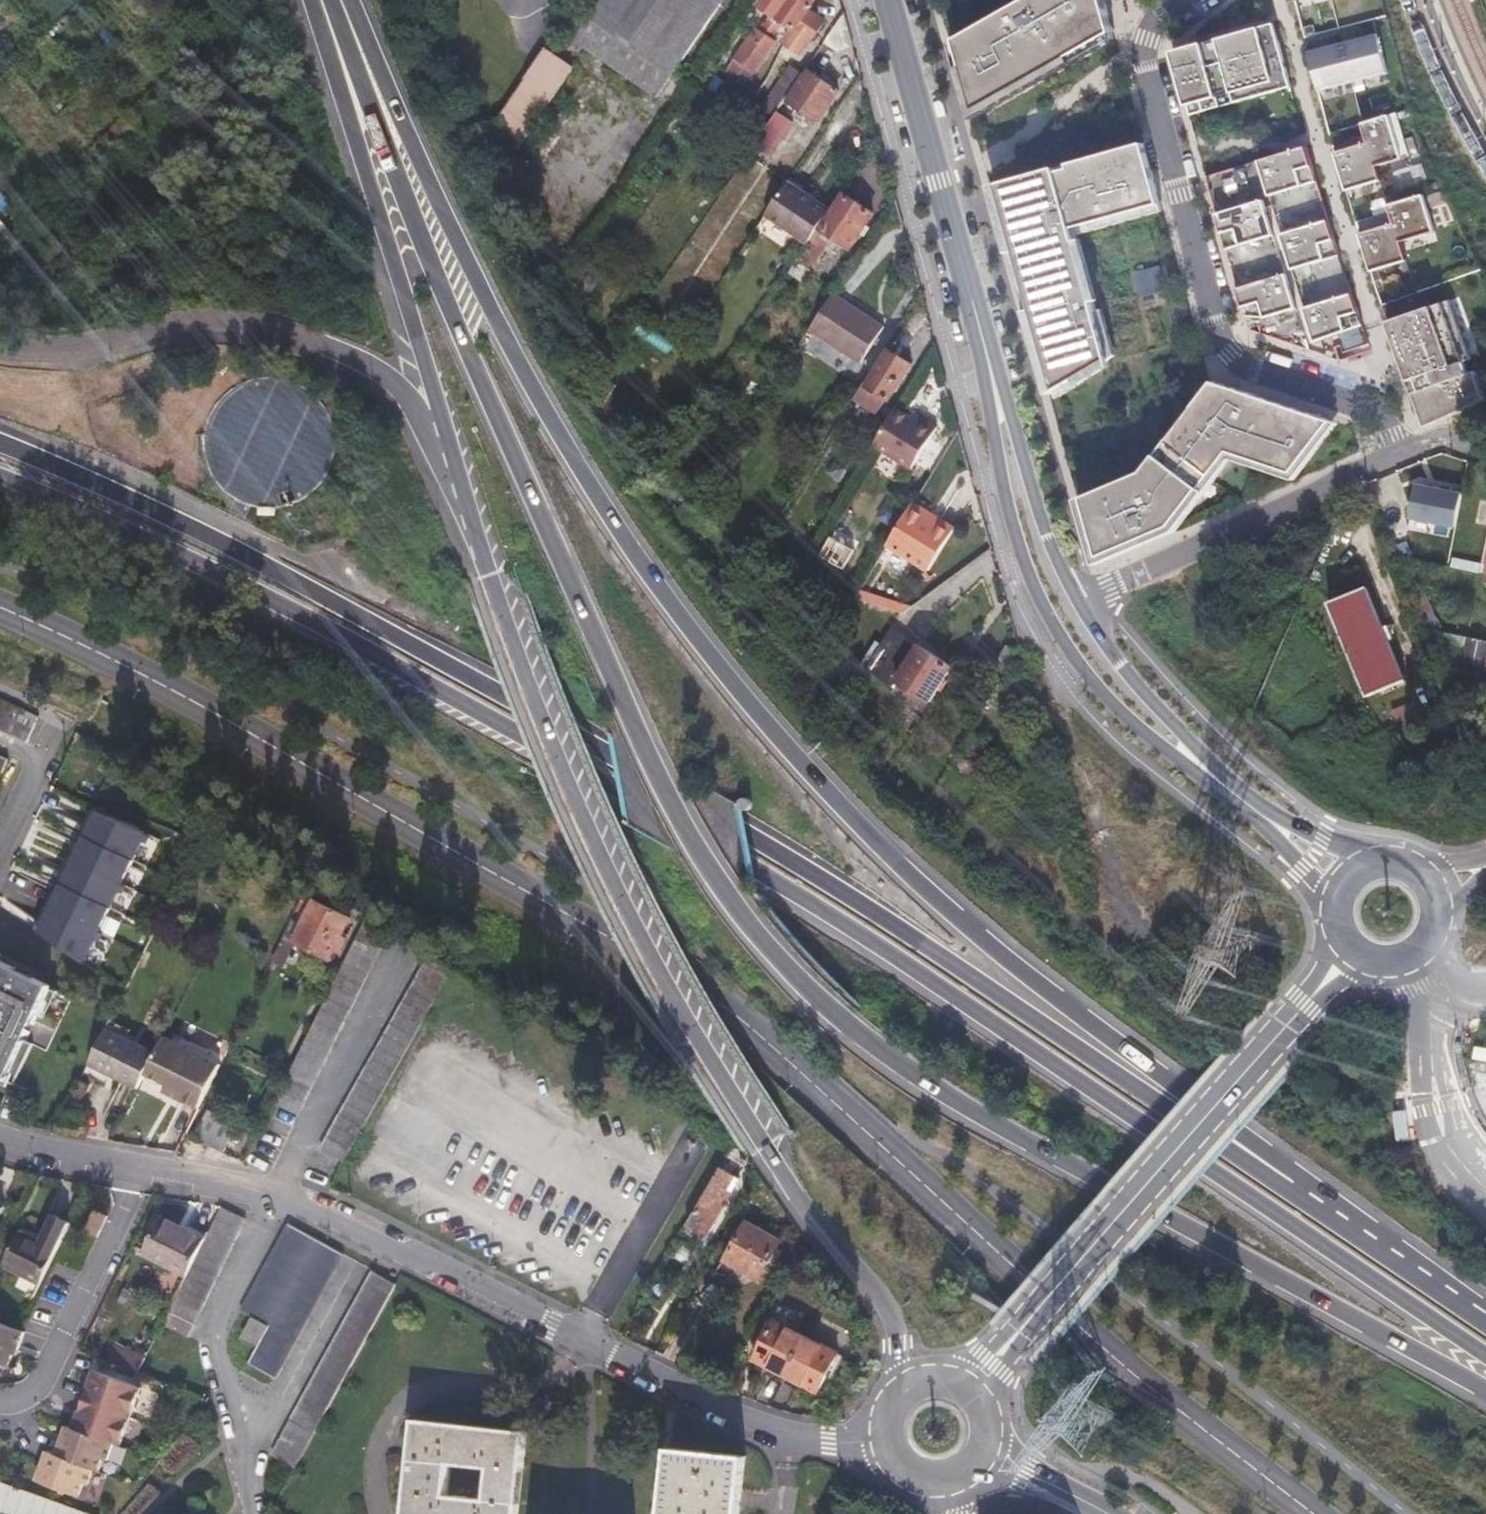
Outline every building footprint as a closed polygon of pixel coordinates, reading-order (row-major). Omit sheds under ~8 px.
[(590,20),(675,77),(727,0),(604,0),(596,11),(590,20)] [(596,11),(604,0),(596,0),(591,7),(596,11)] [(789,0),(765,0),(762,4),(779,15),(789,0)] [(814,0),(789,0),(779,15),(774,23),(780,28),(785,21),(796,28),(808,10),(814,0)] [(952,49),(975,124),(1117,43),(1104,0),(1036,0),(952,49)] [(824,21),(808,10),(796,28),(788,44),(801,53),(810,39),(812,40),(824,21)] [(842,50),(854,46),(844,11),(825,39),(842,50)] [(675,77),(590,20),(573,44),(658,101),(675,77)] [(1274,23),(1174,52),(1190,116),(1291,88),(1274,23)] [(737,59),(745,65),(766,34),(758,29),(737,59)] [(766,34),(745,65),(756,72),(776,41),(766,34)] [(1377,34),(1309,51),(1319,91),(1388,74),(1377,34)] [(513,97),(491,129),(521,149),(578,68),(547,47),(517,91),(513,97)] [(776,111),(804,69),(793,61),(765,103),(776,111)] [(810,70),(788,102),(819,124),(841,91),(810,70)] [(776,111),(753,145),(762,150),(770,139),(774,141),(789,119),(776,111)] [(1411,155),(1398,119),(1365,130),(1378,167),(1411,155)] [(990,176),(1051,389),(1109,353),(1074,222),(1160,200),(1141,133),(990,176)] [(536,134),(508,174),(523,184),(551,144),(536,134)] [(1368,143),(1336,153),(1348,191),(1381,181),(1368,143)] [(1308,147),(1261,161),(1271,196),(1318,182),(1308,147)] [(820,225),(833,205),(791,177),(768,211),(810,241),(820,225)] [(847,193),(823,227),(836,236),(853,247),(876,213),(847,193)] [(1436,234),(1424,196),(1389,206),(1400,244),(1436,234)] [(1265,200),(1217,214),(1227,247),(1274,234),(1265,200)] [(1330,221),(1283,235),(1294,270),(1340,256),(1330,221)] [(1394,224),(1360,235),(1372,271),(1406,261),(1394,224)] [(820,225),(810,241),(798,259),(814,269),(836,236),(823,227),(820,225)] [(1162,264),(1136,270),(1142,294),(1168,288),(1162,264)] [(1288,272),(1237,286),(1245,313),(1265,316),(1297,307),(1288,272)] [(1352,294),(1305,308),(1315,342),(1363,326),(1352,294)] [(1422,424),(1485,395),(1485,392),(1451,300),(1388,321),(1422,424)] [(844,363),(867,327),(828,302),(805,337),(844,363)] [(878,334),(867,327),(844,363),(855,370),(878,334)] [(860,399),(856,396),(848,410),(871,424),(879,410),(880,411),(901,378),(880,365),(860,399)] [(291,505),(307,496),(321,483),(330,467),(334,449),(333,430),(327,413),(316,398),(301,386),(284,379),(265,378),(247,381),(230,390),(217,403),(208,419),(203,437),(204,456),(211,473),(222,489),(236,500),(254,507),(272,509),(291,505)] [(1077,493),(1095,555),(1167,525),(1228,450),(1292,469),(1336,421),(1209,380),(1139,467),(1077,493)] [(900,431),(886,422),(863,460),(901,483),(926,443),(910,432),(908,436),(900,431)] [(903,428),(900,431),(908,436),(910,432),(903,428)] [(1461,492),(1415,483),(1408,516),(1454,525),(1461,492)] [(906,517),(882,555),(921,579),(947,537),(935,529),(932,534),(906,517)] [(1368,591),(1332,604),(1369,697),(1405,683),(1389,642),(1393,641),(1388,629),(1385,631),(1368,591)] [(1424,596),(1415,600),(1422,615),(1430,612),(1424,596)] [(1427,628),(1432,642),(1452,646),(1454,634),(1427,628)] [(1454,634),(1452,646),(1463,648),(1458,671),(1481,676),(1483,669),(1485,670),(1485,641),(1454,634)] [(944,674),(886,637),(857,679),(888,700),(893,692),(921,710),(944,674)] [(1460,703),(1484,708),(1485,697),(1485,696),(1463,691),(1460,703)] [(17,739),(29,714),(0,702),(0,731),(17,739)] [(17,739),(23,742),(35,717),(29,714),(17,739)] [(43,927),(39,935),(84,967),(123,887),(148,837),(93,814),(85,830),(89,832),(82,848),(77,846),(61,878),(66,880),(58,896),(54,893),(38,925),(43,927)] [(123,887),(84,967),(88,970),(152,839),(148,837),(123,887)] [(351,924),(315,907),(296,945),(331,963),(337,954),(342,957),(350,941),(344,938),(351,924)] [(38,925),(34,932),(39,935),(43,927),(38,925)] [(362,934),(273,1108),(298,1120),(385,945),(362,934)] [(17,972),(0,964),(0,1009),(17,972)] [(325,1152),(349,1165),(453,986),(427,971),(325,1152)] [(0,1009),(0,1078),(1,1078),(15,1086),(35,1046),(24,1040),(26,1035),(30,1037),(53,990),(17,972),(0,1009)] [(107,1032),(126,1042),(131,1032),(112,1022),(107,1032)] [(226,1059),(169,1031),(150,1068),(192,1088),(188,1095),(205,1103),(226,1059)] [(138,1092),(155,1058),(126,1042),(107,1032),(89,1067),(138,1092)] [(241,1122),(214,1108),(200,1136),(228,1149),(241,1122)] [(737,1180),(718,1170),(685,1228),(704,1238),(737,1180)] [(105,1222),(92,1216),(81,1237),(94,1243),(105,1222)] [(221,1216),(169,1317),(192,1329),(245,1227),(221,1216)] [(186,1279),(205,1243),(160,1219),(141,1257),(186,1279)] [(743,1222),(721,1260),(754,1280),(777,1241),(743,1222)] [(37,1292),(66,1232),(51,1224),(37,1250),(17,1240),(0,1273),(37,1292)] [(350,1257),(291,1224),(241,1314),(252,1320),(241,1340),(258,1350),(249,1366),(279,1384),(350,1257)] [(400,1285),(379,1273),(294,1424),(291,1423),(272,1456),(297,1470),(400,1285)] [(785,1375),(805,1338),(773,1321),(753,1359),(785,1375)] [(0,1328),(0,1363),(10,1367),(20,1335),(0,1328)] [(836,1354),(805,1338),(785,1375),(816,1391),(836,1354)] [(117,1344),(107,1363),(139,1373),(146,1359),(117,1344)] [(87,1371),(79,1397),(128,1412),(136,1386),(87,1371)] [(79,1397),(68,1431),(118,1446),(128,1412),(79,1397)] [(403,1513),(518,1513),(526,1432),(412,1422),(403,1513)] [(61,1429),(51,1458),(99,1475),(110,1446),(68,1431),(61,1429)] [(665,1513),(740,1513),(747,1460),(673,1451),(665,1513)] [(51,1458),(41,1455),(31,1480),(78,1497),(87,1472),(51,1458)] [(0,1485),(0,1513),(84,1513),(0,1485)]
